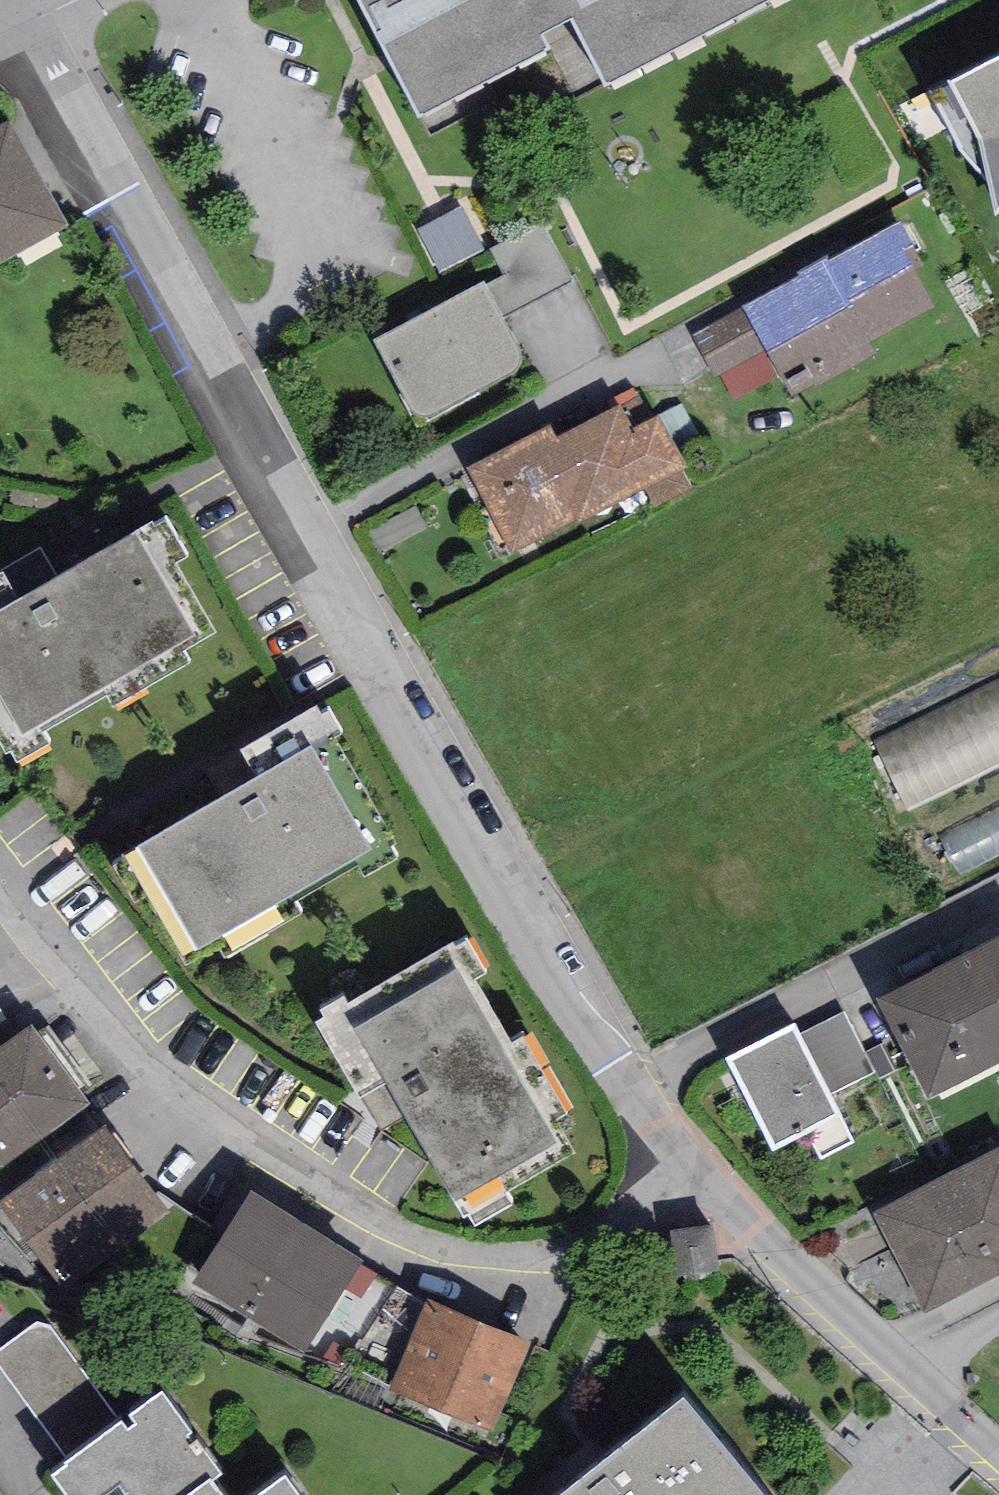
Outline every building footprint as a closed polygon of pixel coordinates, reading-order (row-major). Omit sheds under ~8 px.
[(355,4),(419,127),(550,60),(543,45),(572,31),(604,94),(788,0),(362,0),(355,4)] [(952,93),(983,155),(995,223),(998,220),(998,67),(952,93)] [(0,134),(0,270),(68,232),(9,129),(0,134)] [(502,278),(482,288),(500,322),(574,285),(543,224),(488,252),(502,278)] [(800,280),(692,337),(714,379),(720,376),(735,404),(780,380),(793,403),(877,358),(870,346),(936,311),(916,274),(924,270),(900,225),(829,263),(827,259),(797,275),(800,280)] [(482,288),(376,346),(421,427),(526,369),(500,322),(482,288)] [(552,427),(466,472),(511,558),(574,525),(577,529),(686,471),(660,421),(634,435),(619,408),(559,440),(552,427)] [(415,507),(366,532),(377,553),(426,528),(415,507)] [(0,583),(0,750),(7,762),(11,760),(17,771),(50,752),(44,742),(107,706),(113,716),(191,670),(185,659),(216,641),(176,572),(189,565),(167,528),(155,535),(152,530),(18,607),(3,581),(0,583)] [(998,766),(998,679),(870,741),(904,812),(998,766)] [(258,787),(135,856),(195,961),(358,869),(364,879),(396,861),(392,853),(396,851),(336,746),(342,743),(329,721),(322,725),(317,717),(242,759),(258,787)] [(926,1105),(998,1069),(998,944),(876,1004),(926,1105)] [(324,1026),(316,1030),(360,1107),(365,1104),(381,1133),(402,1121),(462,1227),(468,1223),(474,1234),(513,1212),(506,1200),(574,1161),(555,1128),(565,1122),(522,1047),(512,1053),(475,987),(485,981),(467,949),(456,956),(453,952),(348,1012),(344,1005),(320,1019),(324,1026)] [(845,1012),(799,1035),(829,1096),(875,1073),(845,1012)] [(795,1028),(725,1063),(772,1156),(842,1120),(829,1096),(799,1035),(795,1028)] [(90,1109),(33,1029),(0,1052),(0,1173),(90,1109)] [(64,1294),(167,1217),(103,1132),(0,1209),(64,1294)] [(870,1217),(923,1320),(998,1281),(998,1151),(870,1217)] [(251,1197),(192,1289),(303,1360),(361,1268),(251,1197)] [(531,1348),(428,1304),(385,1406),(488,1449),(531,1348)] [(52,1484),(60,1494),(217,1494),(213,1490),(222,1483),(197,1449),(193,1452),(187,1443),(192,1439),(163,1399),(130,1423),(135,1430),(128,1436),(122,1429),(65,1471),(67,1473),(52,1484)] [(686,1406),(572,1494),(756,1494),(686,1406)] [(285,1485),(272,1494),(292,1494),(285,1485)]
